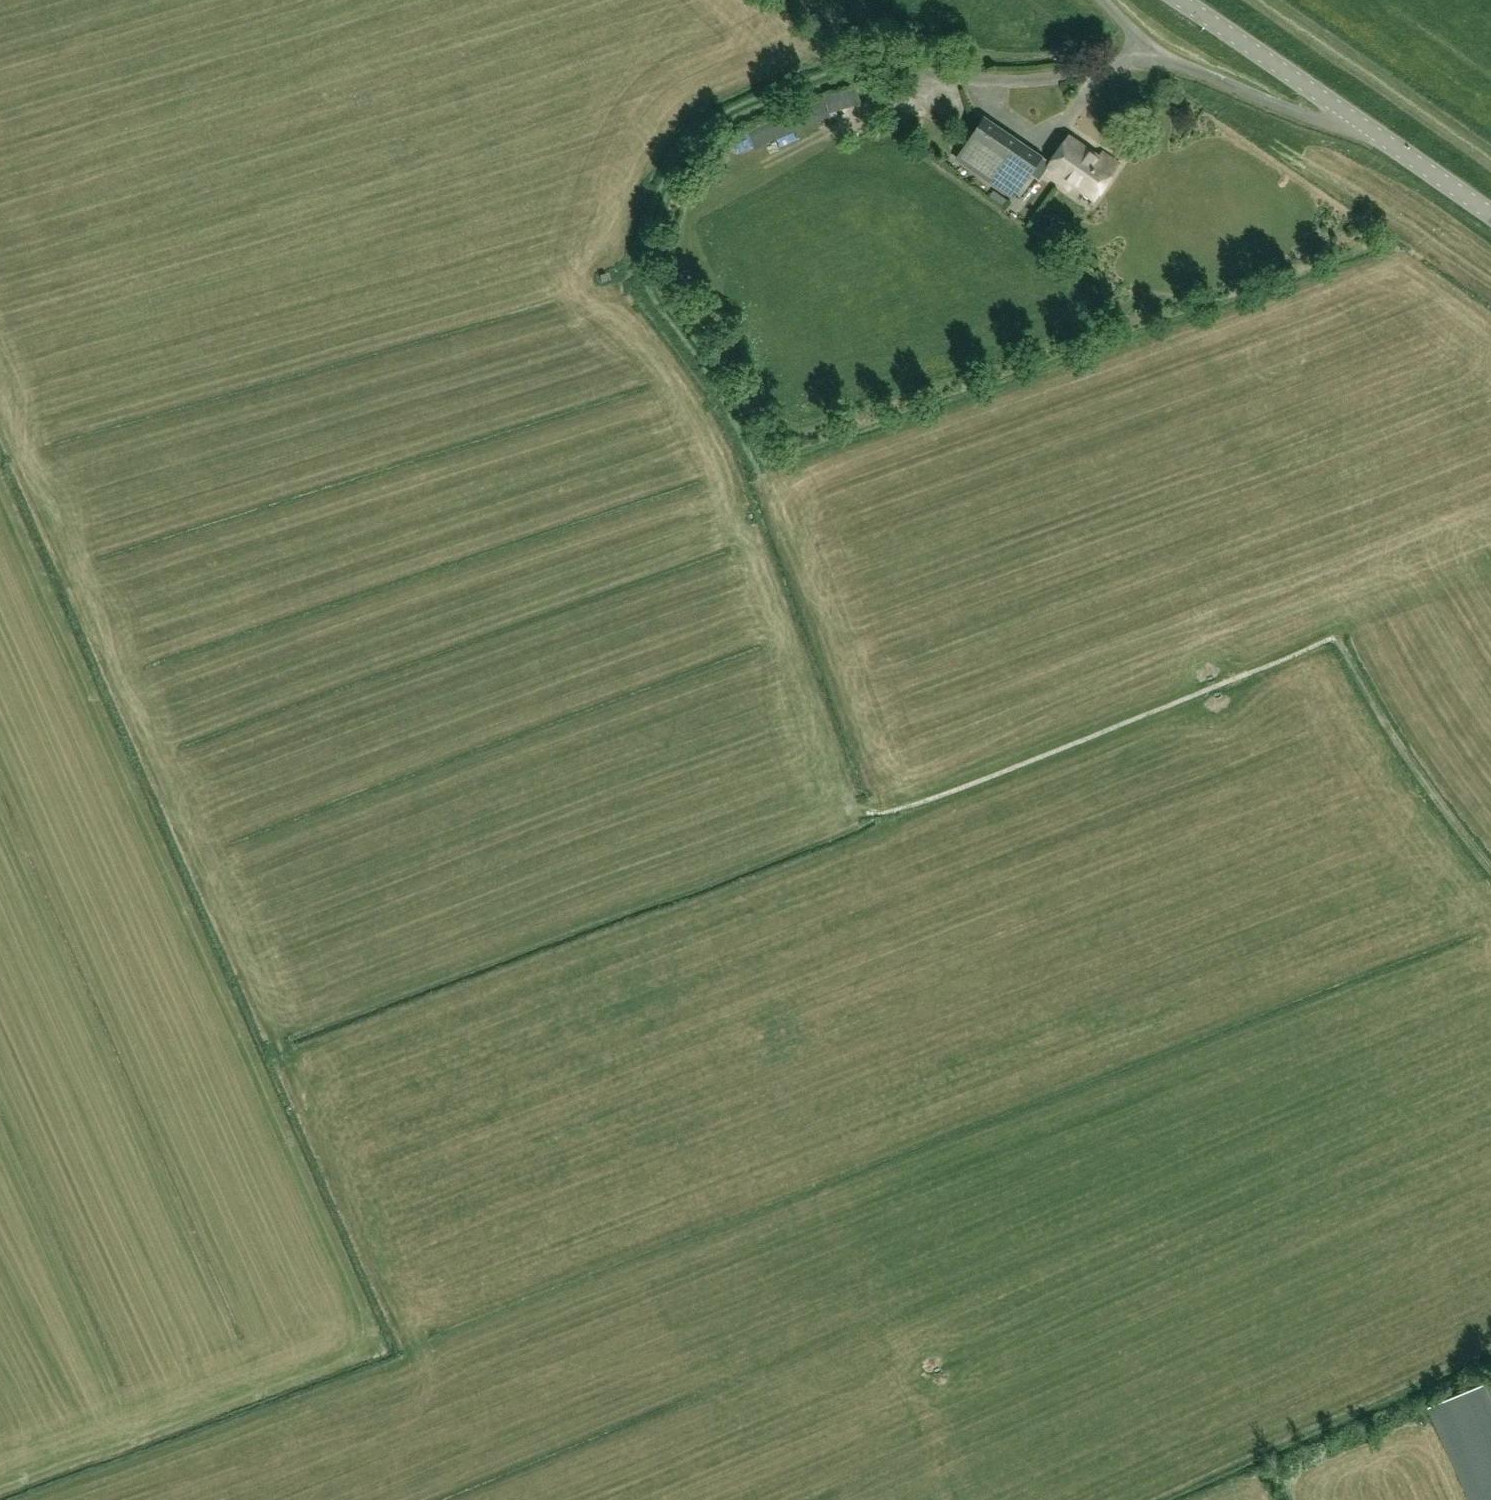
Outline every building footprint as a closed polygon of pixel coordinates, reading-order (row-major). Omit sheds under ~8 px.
[(955,160),(1013,200),(1036,167),(977,127),(955,160)] [(1069,137),(1044,173),(1065,189),(1070,182),(1093,200),(1117,163),(1102,154),(1099,158),(1069,137)] [(605,274),(600,276),(603,283),(608,281),(605,274)] [(1435,1409),(1477,1499),(1490,1499),(1490,1383),(1435,1409)]
